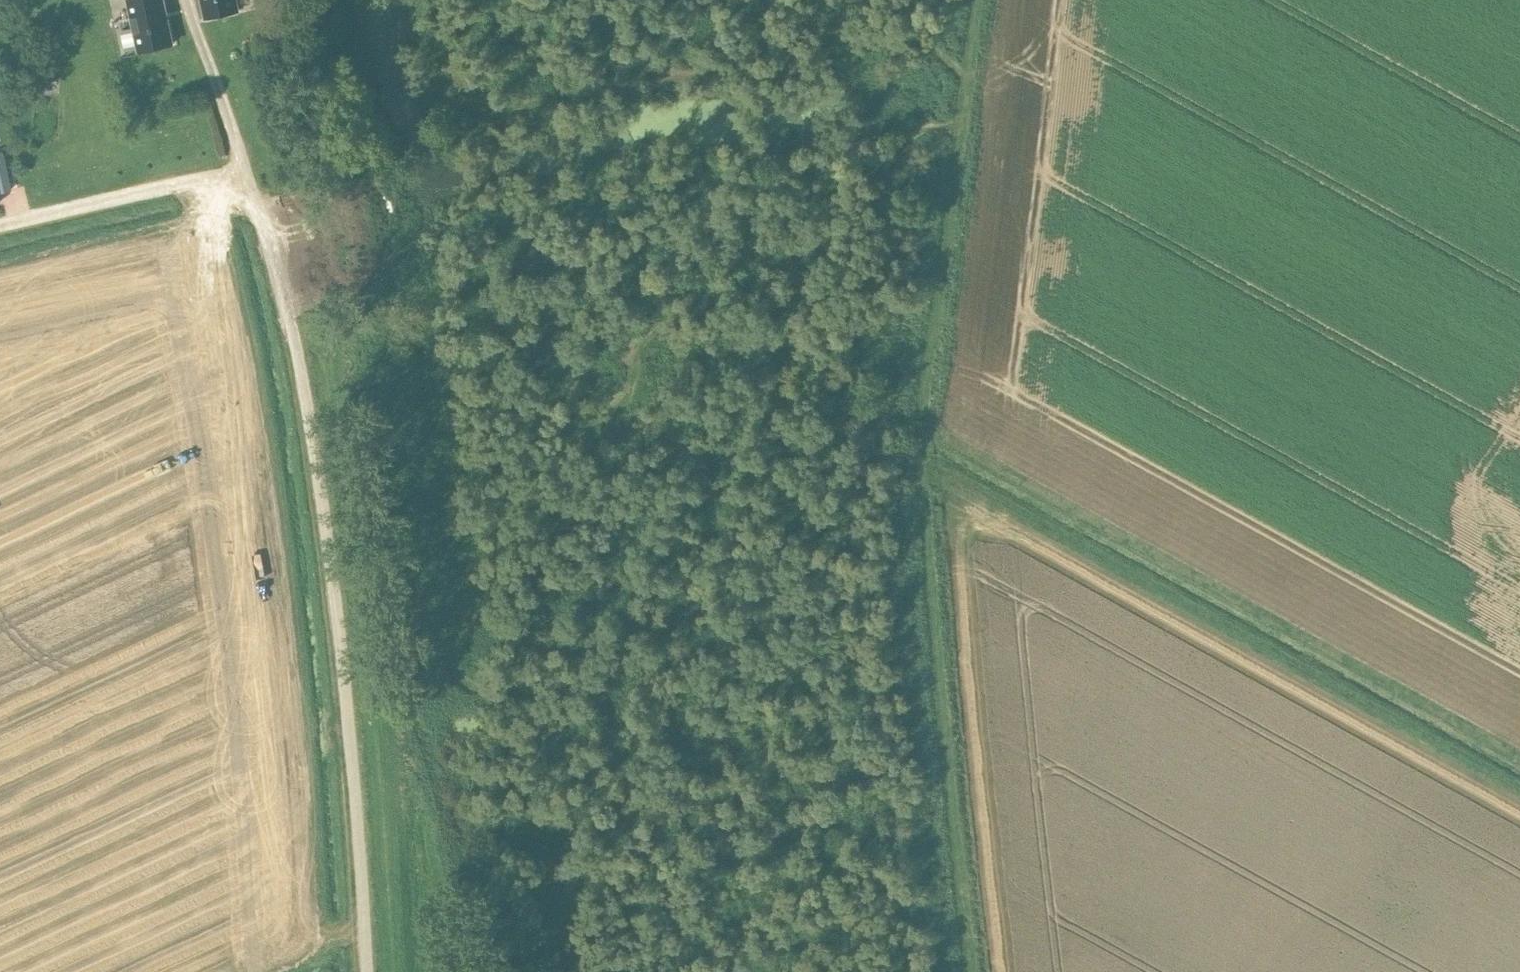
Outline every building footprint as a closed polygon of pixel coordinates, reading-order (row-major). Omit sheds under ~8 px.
[(139,51),(173,43),(164,0),(128,0),(139,51)] [(206,18),(238,11),(236,0),(202,0),(206,18)]
